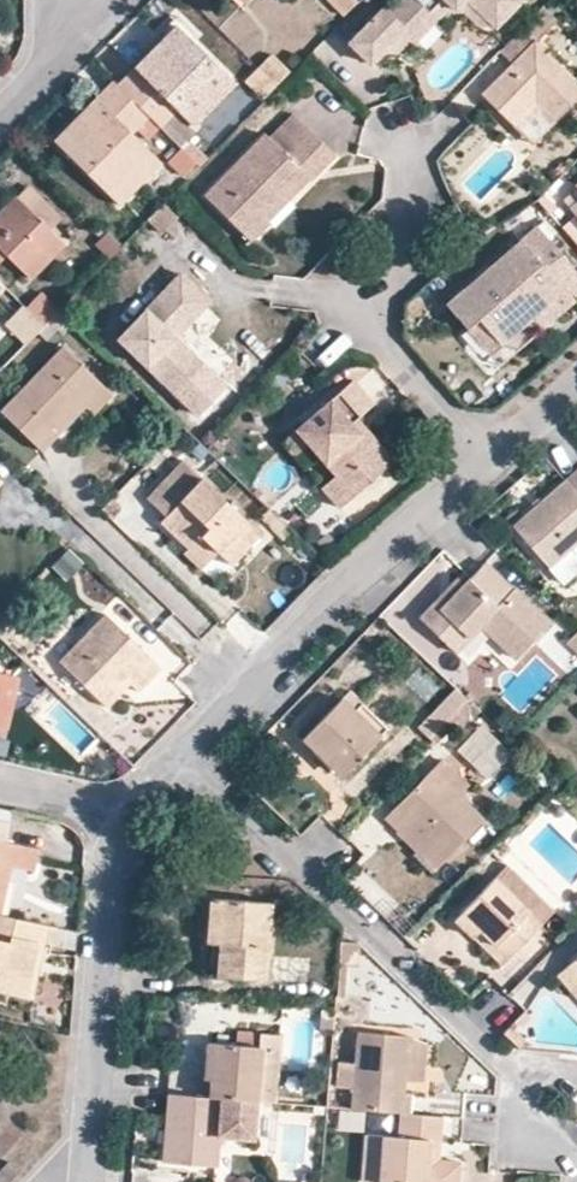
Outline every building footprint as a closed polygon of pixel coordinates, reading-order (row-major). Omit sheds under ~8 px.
[(342,14),(354,0),(329,0),(342,14)] [(384,47),(406,24),(410,28),(440,0),(399,0),(389,10),(384,6),(351,40),(371,60),(384,47)] [(384,47),(410,47),(454,5),(475,26),(497,26),(470,0),(440,0),(410,28),(406,24),(384,47)] [(497,26),(521,0),(470,0),(497,26)] [(117,85),(159,126),(176,109),(193,126),(235,83),(176,26),(157,45),(165,54),(144,77),(134,68),(117,85)] [(551,123),(576,96),(576,87),(533,43),(479,97),(510,127),(532,104),(551,123)] [(165,54),(157,45),(134,68),(144,77),(165,54)] [(257,67),(275,84),(289,70),(270,53),(257,67)] [(261,98),(275,84),(257,67),(243,80),(261,98)] [(195,164),(183,150),(159,126),(117,85),(114,81),(97,99),(106,107),(84,129),(76,121),(56,142),(118,204),(160,161),(164,165),(166,162),(182,177),(195,164)] [(97,99),(76,121),(84,129),(106,107),(97,99)] [(529,146),(551,123),(532,104),(510,127),(529,146)] [(272,138),(295,115),(289,109),(265,133),(272,138)] [(338,157),(295,115),(272,138),(265,133),(205,193),(252,239),(269,221),(261,213),(302,171),(311,179),(314,183),(338,157)] [(198,166),(207,158),(190,143),(183,150),(195,164),(198,166)] [(269,221),(311,179),(302,171),(261,213),(269,221)] [(30,185),(17,198),(48,229),(61,216),(30,185)] [(0,215),(0,259),(4,255),(31,279),(64,244),(48,229),(17,198),(0,215)] [(444,308),(466,333),(477,323),(499,347),(541,310),(551,321),(571,302),(566,297),(576,288),(576,278),(533,228),(444,308)] [(175,396),(197,374),(167,346),(172,340),(167,335),(181,319),(187,324),(208,303),(179,275),(118,340),(175,396)] [(37,333),(43,326),(23,305),(4,324),(24,345),(37,333)] [(73,324),(58,310),(43,326),(37,333),(44,341),(55,331),(62,336),(73,324)] [(172,340),(187,324),(181,319),(167,335),(172,340)] [(499,347),(477,323),(466,333),(488,357),(499,347)] [(167,346),(197,374),(202,367),(172,340),(167,346)] [(42,453),(62,433),(56,427),(99,383),(61,348),(1,412),(42,453)] [(56,427),(62,433),(86,408),(94,415),(112,395),(99,383),(56,427)] [(321,450),(361,413),(355,406),(314,443),(321,450)] [(403,459),(361,413),(321,450),(314,443),(300,427),(277,448),(328,504),(351,483),(370,466),(382,479),(403,459)] [(230,540),(244,553),(260,536),(181,460),(151,492),(171,511),(165,517),(160,523),(178,541),(191,528),(217,553),(230,540)] [(515,526),(552,568),(576,545),(576,471),(515,526)] [(363,496),(351,483),(328,504),(340,517),(363,496)] [(171,511),(151,492),(146,498),(165,517),(171,511)] [(293,534),(268,510),(262,518),(286,541),(293,534)] [(205,565),(217,553),(191,528),(178,541),(205,565)] [(233,565),(244,553),(230,540),(217,553),(233,565)] [(82,558),(68,544),(51,561),(66,575),(82,558)] [(483,564),(463,584),(439,609),(432,602),(416,619),(454,653),(478,628),(513,660),(545,626),(483,564)] [(439,609),(463,584),(455,578),(432,602),(439,609)] [(161,668),(104,615),(60,661),(107,707),(129,683),(139,691),(161,668)] [(567,644),(576,655),(576,634),(567,644)] [(166,675),(183,664),(172,647),(156,658),(166,675)] [(0,678),(0,731),(6,732),(16,681),(0,678)] [(461,706),(467,699),(458,689),(420,727),(431,737),(447,720),(461,706)] [(385,734),(358,709),(345,697),(305,740),(319,753),(321,752),(339,769),(337,771),(344,777),(385,734)] [(475,720),(482,713),(467,699),(461,706),(471,717),(475,720)] [(363,703),(358,709),(385,734),(390,728),(363,703)] [(458,731),(471,717),(461,706),(447,720),(454,727),(458,731)] [(447,720),(431,737),(437,743),(454,727),(447,720)] [(474,740),(455,769),(480,785),(499,756),(474,740)] [(321,752),(319,753),(314,759),(332,776),(337,771),(339,769),(321,752)] [(384,820),(400,834),(408,825),(445,860),(484,818),(459,795),(468,784),(442,761),(384,820)] [(1,880),(6,881),(15,844),(6,841),(10,823),(0,821),(0,884),(1,880)] [(408,825),(400,834),(398,836),(435,871),(445,860),(408,825)] [(495,876),(542,922),(553,910),(507,864),(495,876)] [(479,930),(508,959),(542,922),(495,876),(455,918),(472,936),(479,930)] [(10,917),(17,884),(6,881),(1,880),(0,884),(0,915),(10,917)] [(272,983),(277,906),(216,902),(214,946),(223,946),(221,980),(272,983)] [(46,925),(10,917),(0,915),(0,987),(30,994),(36,967),(30,966),(37,944),(42,945),(46,925)] [(56,948),(61,928),(46,925),(42,945),(48,947),(56,948)] [(502,964),(508,959),(479,930),(472,936),(502,964)] [(362,945),(342,943),(338,997),(347,998),(350,957),(361,958),(362,945)] [(43,969),(48,947),(42,945),(37,944),(30,966),(36,967),(43,969)] [(557,975),(576,999),(576,958),(557,975)] [(505,1034),(519,1047),(525,1039),(520,1032),(522,1025),(516,1021),(505,1034)] [(399,1112),(410,1113),(411,1095),(403,1094),(405,1083),(410,1036),(357,1033),(354,1063),(352,1089),(350,1108),(362,1109),(399,1112)] [(410,1036),(405,1083),(424,1083),(428,1044),(410,1036)] [(197,1079),(197,1096),(221,1098),(245,1100),(258,1101),(264,1047),(214,1043),(211,1079),(203,1079),(197,1079)] [(205,1043),(203,1079),(211,1079),(214,1043),(205,1043)] [(258,1101),(276,1102),(281,1048),(264,1047),(258,1101)] [(336,1087),(352,1089),(354,1063),(337,1063),(336,1087)] [(197,1096),(169,1094),(164,1162),(214,1168),(217,1138),(221,1098),(197,1096)] [(221,1098),(217,1138),(234,1139),(238,1112),(243,1113),(245,1100),(221,1098)] [(314,1114),(328,1115),(328,1106),(315,1106),(314,1114)] [(350,1108),(341,1108),(340,1128),(361,1131),(362,1121),(362,1109),(350,1108)] [(362,1121),(397,1123),(399,1112),(362,1109),(362,1121)] [(443,1116),(410,1113),(399,1112),(397,1123),(396,1136),(362,1135),(359,1180),(383,1181),(459,1181),(461,1160),(441,1160),(443,1116)] [(19,1172),(8,1162),(0,1170),(0,1181),(9,1181),(19,1172)]
